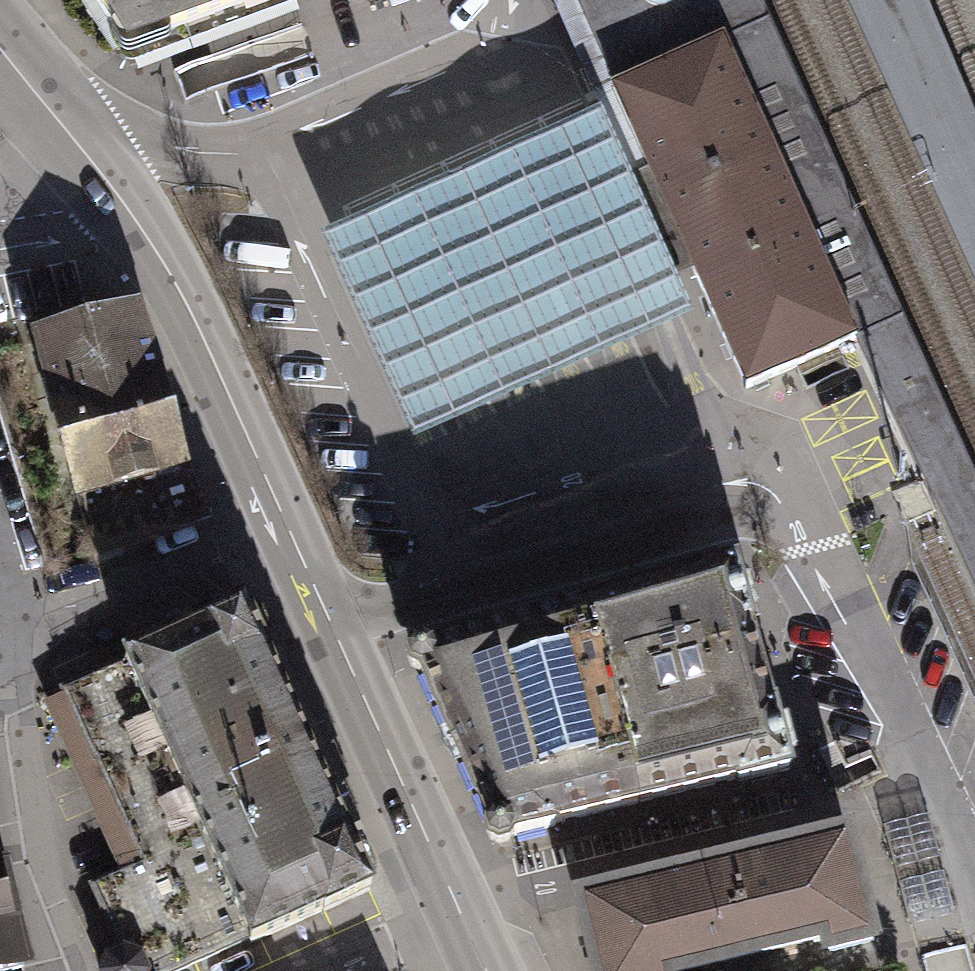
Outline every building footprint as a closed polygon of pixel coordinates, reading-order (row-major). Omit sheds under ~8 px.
[(128,49),(264,0),(98,0),(128,49)] [(614,91),(652,73),(723,41),(770,20),(761,0),(578,0),(614,91)] [(925,0),(846,0),(974,281),(974,117),(925,0)] [(974,592),(974,475),(770,20),(723,41),(820,260),(834,254),(855,303),(842,308),(856,339),(974,592)] [(652,73),(614,91),(663,202),(746,388),(856,339),(842,308),(855,303),(834,254),(820,260),(723,41),(652,73)] [(693,319),(601,112),(320,238),(413,446),(693,319)] [(137,311),(37,337),(97,552),(205,515),(184,464),(137,311)] [(735,565),(588,606),(638,806),(788,770),(735,565)] [(371,889),(243,605),(60,687),(92,758),(111,799),(140,864),(90,886),(120,953),(106,959),(112,970),(188,970),(371,889)] [(498,839),(638,806),(588,606),(415,657),(498,839)] [(932,817),(886,828),(897,872),(943,861),(932,817)] [(846,840),(582,902),(598,970),(686,970),(826,938),(829,951),(870,942),(846,840)] [(0,876),(0,970),(24,970),(6,875),(0,876)] [(946,875),(900,886),(911,931),(958,920),(946,875)]
